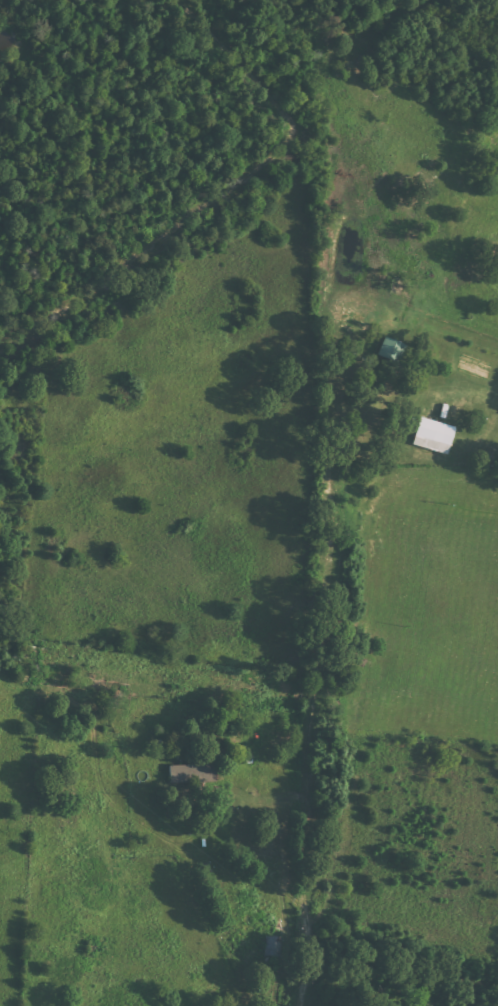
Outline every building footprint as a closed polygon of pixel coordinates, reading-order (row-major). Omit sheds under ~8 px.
[(452,427),(417,418),(411,446),(446,454),(452,427)] [(280,937),(263,936),(262,956),(279,957),(280,937)]
